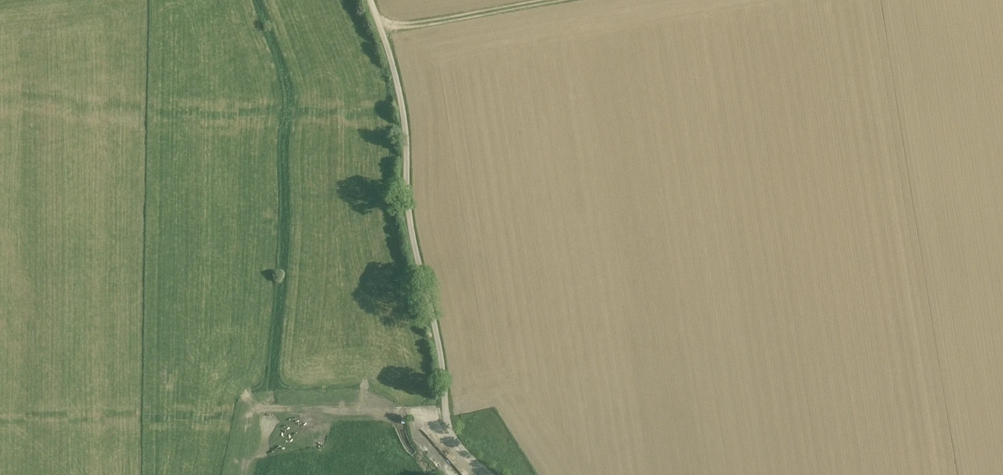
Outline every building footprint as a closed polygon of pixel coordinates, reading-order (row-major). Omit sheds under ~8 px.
[(435,443),(426,451),(448,474),(464,474),(435,443)]
